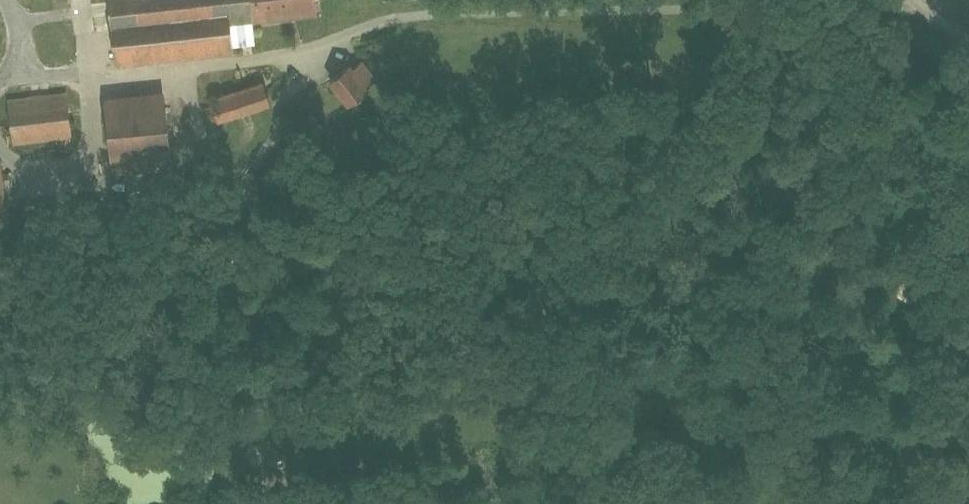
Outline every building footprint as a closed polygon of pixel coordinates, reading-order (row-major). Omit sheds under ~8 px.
[(123,60),(245,46),(242,19),(323,10),(321,0),(116,0),(123,60)] [(363,57),(337,79),(357,102),(383,80),(363,57)] [(270,80),(221,97),(228,119),(278,102),(270,80)] [(173,88),(114,96),(121,148),(180,140),(173,88)] [(71,89),(15,98),(21,142),(78,133),(71,89)]
